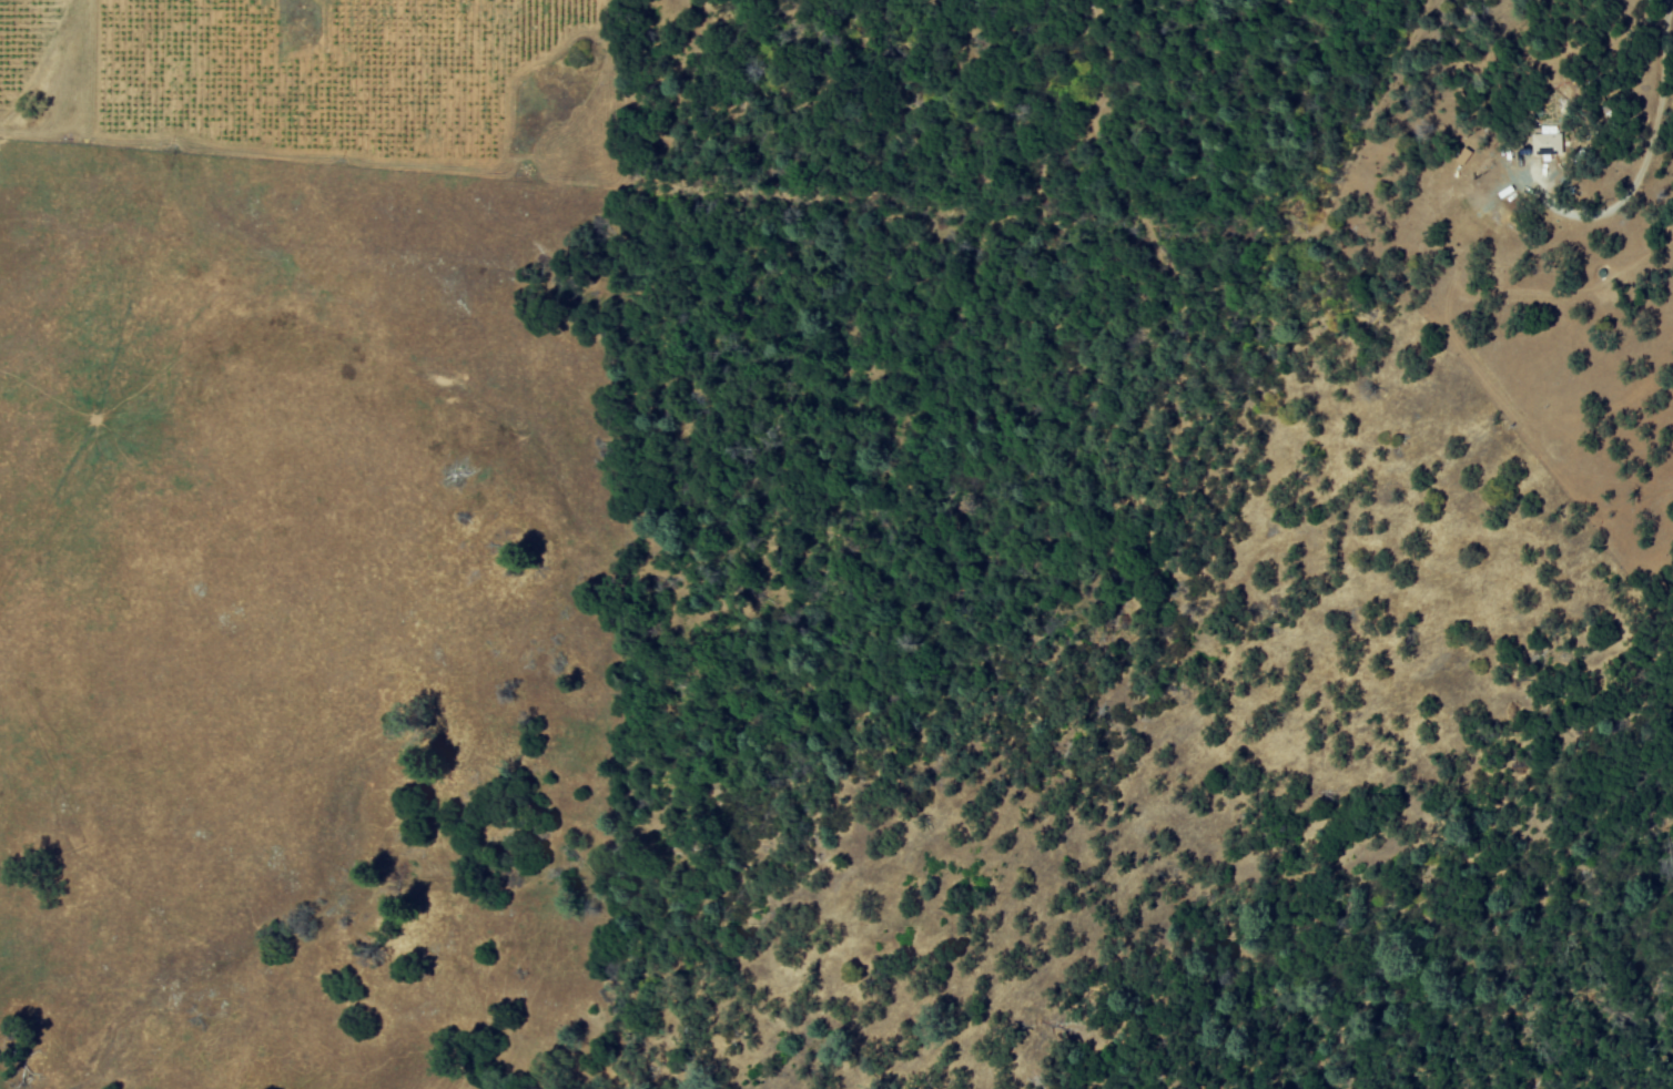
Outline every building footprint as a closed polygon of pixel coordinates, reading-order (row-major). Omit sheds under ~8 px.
[(1580,151),(1579,129),(1548,131),(1549,143),(1530,144),(1532,178),(1528,178),(1529,189),(1555,188),(1553,155),(1554,155),(1554,152),(1580,151)]
